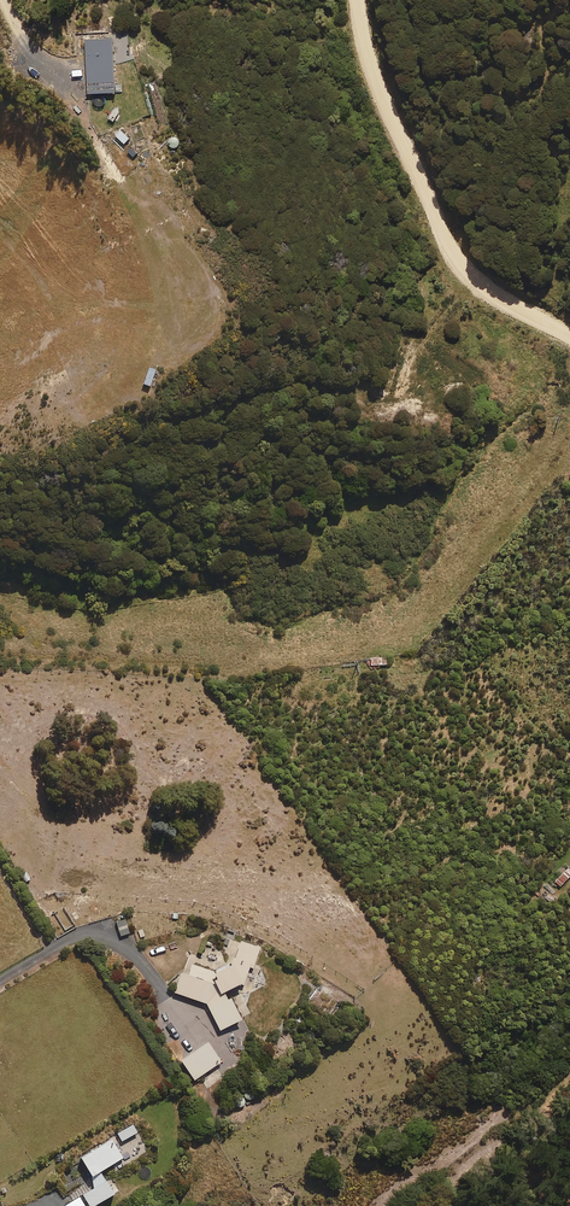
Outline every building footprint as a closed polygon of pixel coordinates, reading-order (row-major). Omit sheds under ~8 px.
[(112,39),(85,40),(87,95),(116,93),(112,39)] [(124,143),(129,137),(120,129),(115,135),(124,143)] [(171,149),(180,144),(175,135),(166,140),(171,149)] [(146,183),(156,177),(151,168),(141,175),(146,183)] [(148,386),(154,370),(148,367),(142,384),(148,386)] [(569,877),(569,871),(567,868),(554,882),(560,887),(569,877)] [(121,936),(130,933),(125,919),(116,922),(121,936)] [(194,954),(189,953),(182,972),(175,992),(208,1004),(221,1029),(242,1018),(231,997),(230,998),(227,993),(225,994),(224,991),(228,989),(245,981),(250,967),(254,968),(261,948),(241,940),(240,943),(227,938),(223,952),(198,943),(194,954)] [(195,1079),(222,1061),(209,1042),(182,1059),(195,1079)] [(101,1170),(123,1157),(112,1139),(81,1158),(90,1173),(92,1176),(97,1186),(83,1194),(90,1205),(93,1205),(115,1193),(107,1180),(101,1170)]
